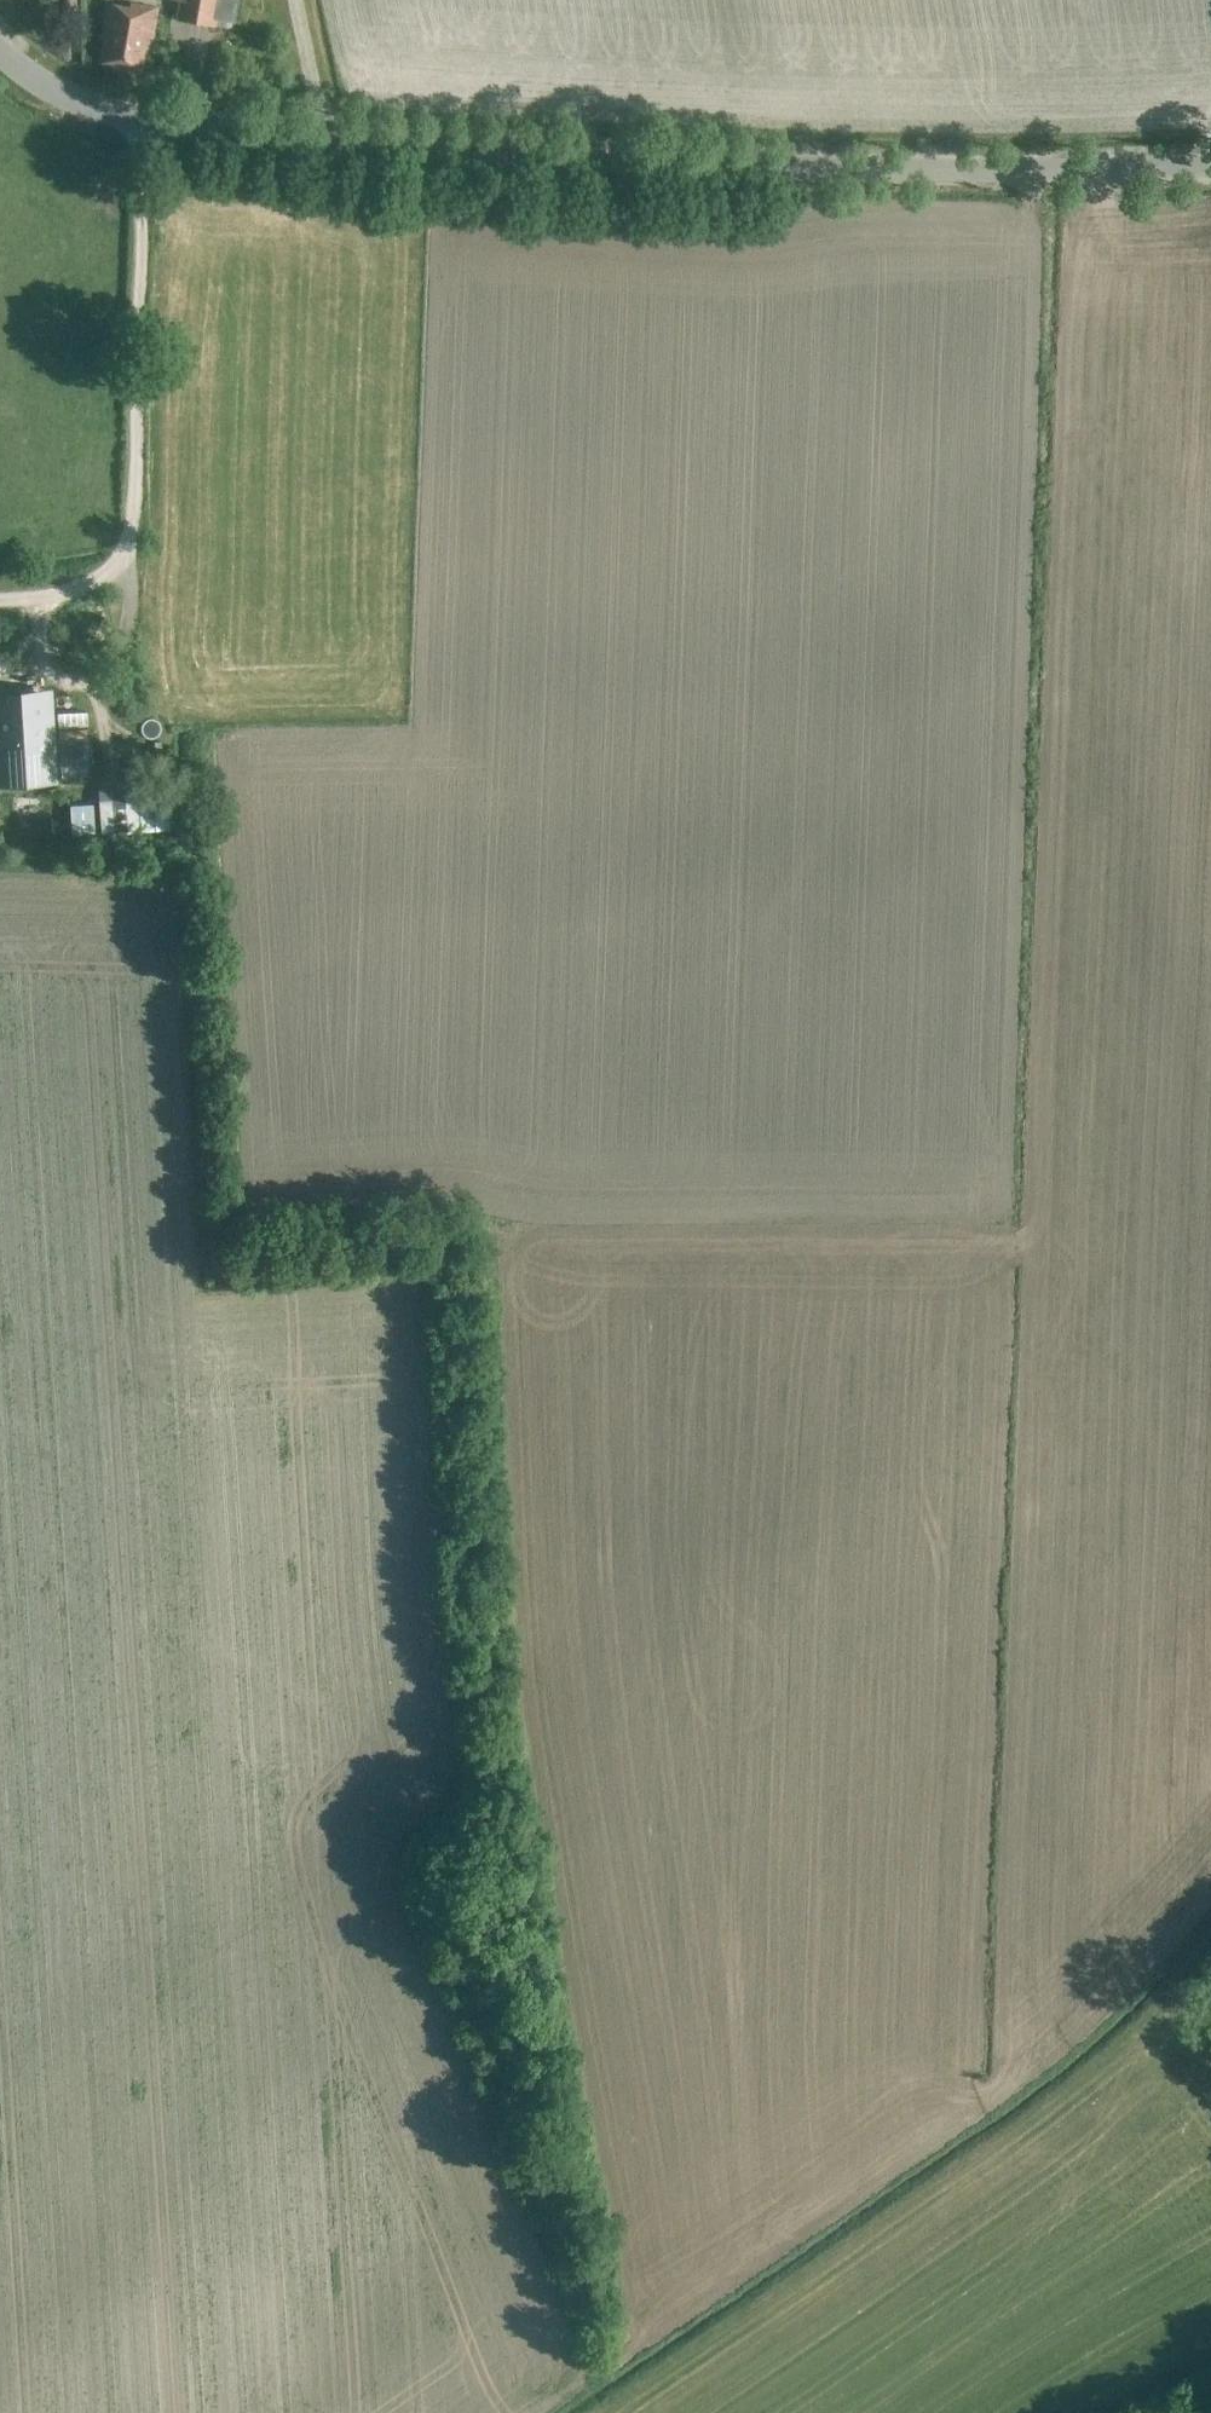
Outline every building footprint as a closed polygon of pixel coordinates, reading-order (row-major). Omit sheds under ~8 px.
[(180,20),(214,26),(217,13),(234,16),(237,0),(184,0),(180,20)] [(142,70),(146,36),(152,37),(156,7),(128,3),(128,8),(105,5),(100,42),(104,42),(101,65),(142,70)] [(22,685),(9,658),(0,662),(0,676),(7,691),(22,685)] [(5,741),(6,762),(49,759),(48,734),(41,735),(38,693),(0,695),(0,741),(5,741)] [(54,748),(58,769),(73,766),(69,745),(54,748)]
